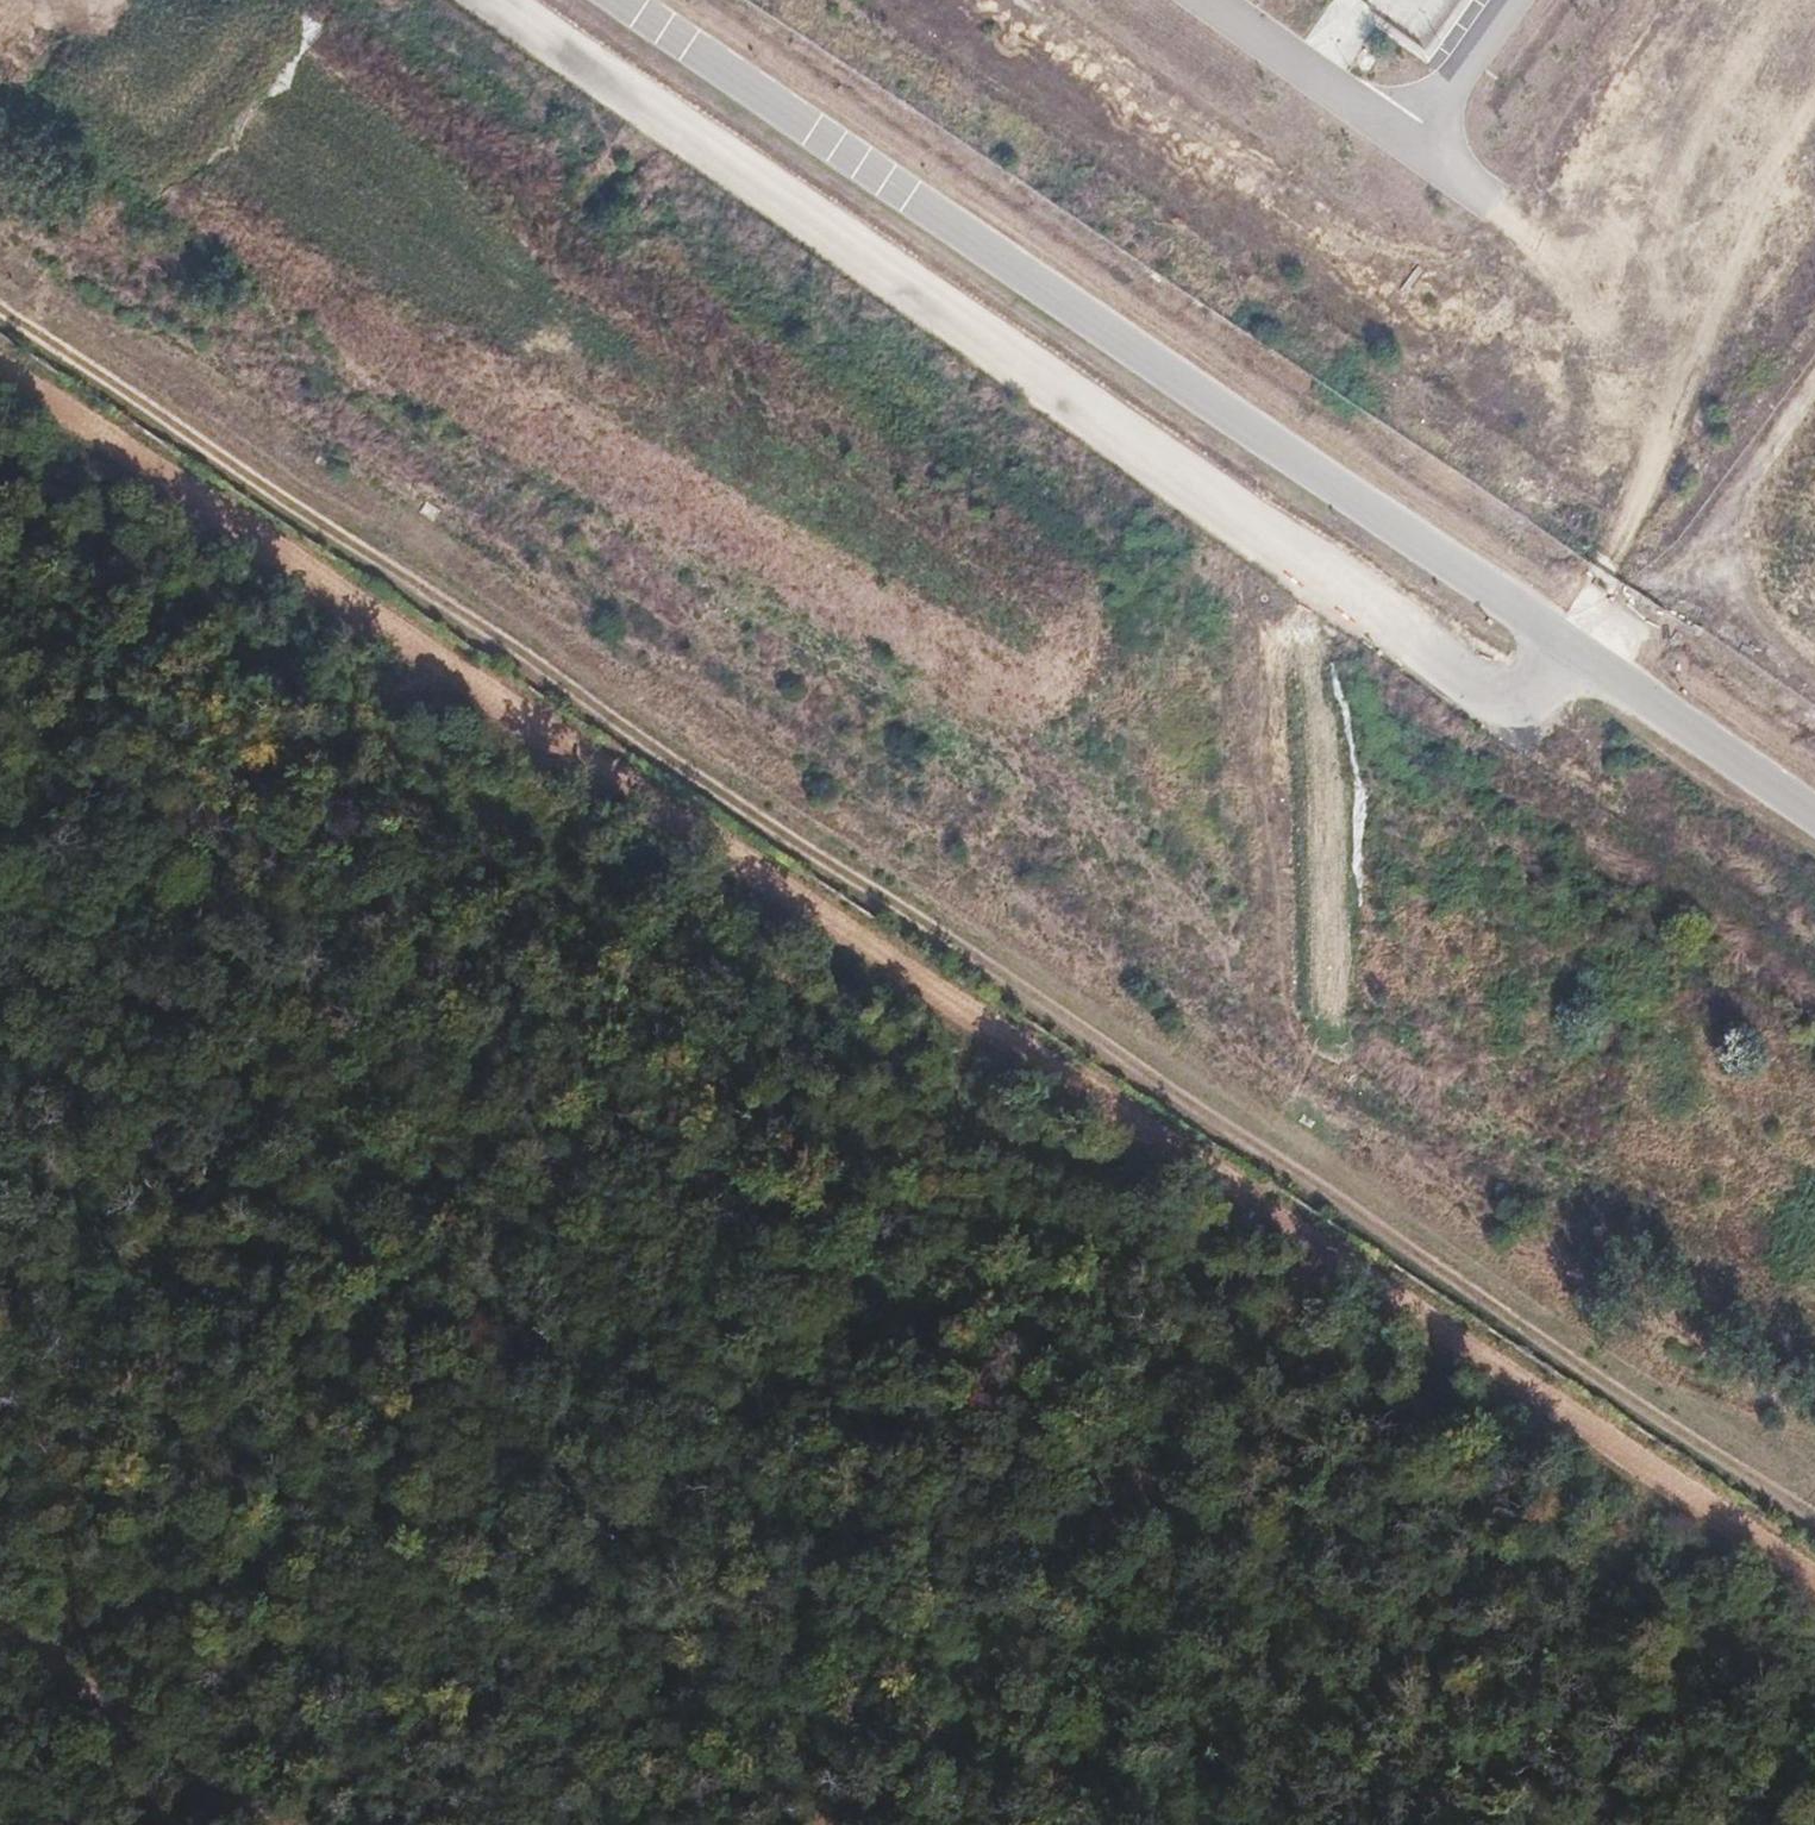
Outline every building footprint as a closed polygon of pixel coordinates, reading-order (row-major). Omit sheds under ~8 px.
[(1443,58),(1480,0),(1350,0),(1443,58)]
